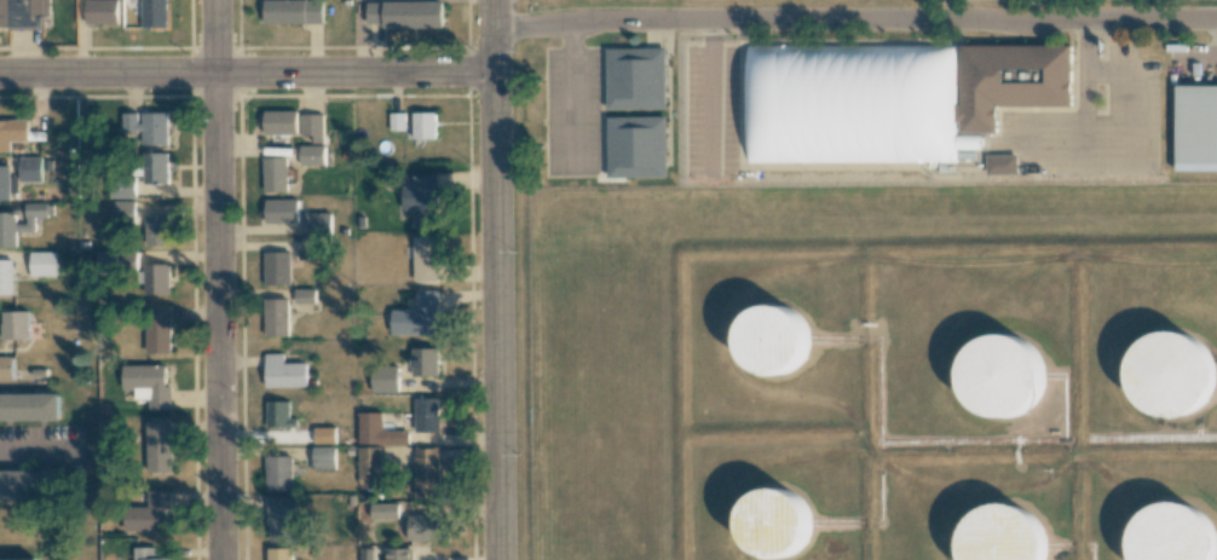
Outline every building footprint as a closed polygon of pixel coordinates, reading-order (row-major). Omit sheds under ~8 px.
[(44,17),(48,17),(48,0),(0,0),(0,27),(44,27),(44,17)] [(85,25),(118,24),(117,0),(85,0),(85,25)] [(142,19),(166,20),(167,0),(142,0),(142,19)] [(322,0),(320,0),(264,0),(264,23),(322,24),(322,0)] [(443,1),(366,3),(367,24),(383,24),(383,28),(444,27),(443,1)] [(1072,45),(961,46),(961,134),(996,133),(996,105),(1072,105),(1072,45)] [(664,47),(606,48),(607,108),(665,106),(664,47)] [(739,53),(951,50),(952,162),(740,166),(739,53)] [(1177,86),(1177,169),(1216,169),(1216,86),(1177,86)] [(297,134),(297,111),(264,112),(265,135),(297,134)] [(167,113),(140,113),(122,113),(122,133),(141,132),(142,146),(168,145),(167,113)] [(435,113),(413,113),(413,124),(406,124),(406,139),(436,139),(435,113)] [(323,114),(301,114),(301,136),(313,136),(313,142),(323,143),(323,114)] [(664,115),(607,116),(608,178),(665,177),(664,115)] [(29,121),(0,120),(0,151),(28,152),(29,121)] [(301,165),(325,165),(325,146),(301,146),(301,165)] [(168,154),(143,153),(142,184),(167,185),(168,154)] [(987,156),(988,175),(1019,174),(1018,155),(987,156)] [(42,157),(19,158),(20,183),(42,182),(42,157)] [(288,192),(287,157),(264,157),(264,192),(288,192)] [(10,201),(10,192),(17,192),(18,177),(10,176),(10,167),(0,167),(0,200),(10,201)] [(435,175),(412,175),(413,186),(401,186),(401,203),(411,202),(412,227),(437,226),(435,175)] [(298,223),(297,199),(265,200),(265,224),(298,223)] [(114,201),(114,219),(136,219),(135,201),(114,201)] [(16,247),(16,232),(35,232),(35,217),(54,217),(54,203),(25,204),(26,224),(16,224),(16,212),(0,212),(0,248),(16,247)] [(331,213),(306,213),(305,236),(331,237),(331,213)] [(413,236),(412,281),(437,281),(438,237),(413,236)] [(321,238),(298,239),(298,261),(321,260),(321,238)] [(30,252),(30,277),(56,276),(56,252),(30,252)] [(265,252),(265,285),(290,285),(290,252),(265,252)] [(13,294),(13,260),(0,260),(0,294),(13,294)] [(169,264),(144,265),(145,295),(170,294),(169,264)] [(315,289),(294,289),(295,303),(315,303),(315,289)] [(415,310),(396,310),(396,335),(438,334),(438,290),(415,290),(415,310)] [(265,337),(289,337),(288,298),(264,299),(265,337)] [(170,354),(171,307),(147,306),(146,353),(170,354)] [(743,372),(806,372),(805,310),(742,311),(743,372)] [(29,311),(5,312),(5,340),(30,339),(29,311)] [(1205,417),(1214,340),(1139,331),(1130,408),(1205,417)] [(1040,339),(964,339),(964,413),(1039,414),(1040,339)] [(438,349),(412,348),(412,376),(438,376),(438,349)] [(266,388),(307,387),(306,363),(284,363),(283,354),(265,354),(266,388)] [(166,366),(122,365),(122,390),(134,390),(134,399),(149,399),(149,409),(171,409),(171,386),(166,386),(166,366)] [(398,392),(398,365),(372,365),(372,393),(398,392)] [(60,420),(60,394),(0,395),(0,420),(60,420)] [(415,433),(440,432),(439,398),(415,398),(415,433)] [(266,427),(297,427),(297,418),(289,418),(289,401),(266,401),(266,427)] [(358,444),(408,444),(408,430),(382,430),(383,413),(359,412),(358,444)] [(172,472),(171,421),(145,422),(146,473),(172,472)] [(335,427),(315,427),(315,443),(335,443),(335,427)] [(314,446),(313,470),(335,471),(336,447),(314,446)] [(381,447),(359,447),(358,489),(373,489),(373,475),(381,475),(381,447)] [(415,498),(440,497),(439,447),(414,448),(415,498)] [(266,491),(293,491),(292,456),(265,457),(266,491)] [(0,471),(0,498),(61,497),(61,470),(0,471)] [(795,546),(810,544),(804,489),(741,497),(748,559),(751,559),(796,555),(795,546)] [(170,491),(148,491),(147,507),(124,507),(124,531),(166,532),(166,509),(170,509),(170,491)] [(296,497),(266,497),(265,542),(295,543),(296,497)] [(399,519),(398,503),(371,503),(371,519),(399,519)] [(1214,509),(1137,504),(1134,559),(1211,559),(1214,509)] [(1041,507),(965,510),(966,559),(1043,559),(1041,507)] [(409,541),(437,540),(436,515),(408,516),(409,541)] [(168,559),(156,559),(156,547),(134,548),(134,559),(168,559)] [(292,548),(268,548),(268,559),(292,559),(292,548)] [(385,549),(385,559),(412,559),(412,549),(385,549)]
